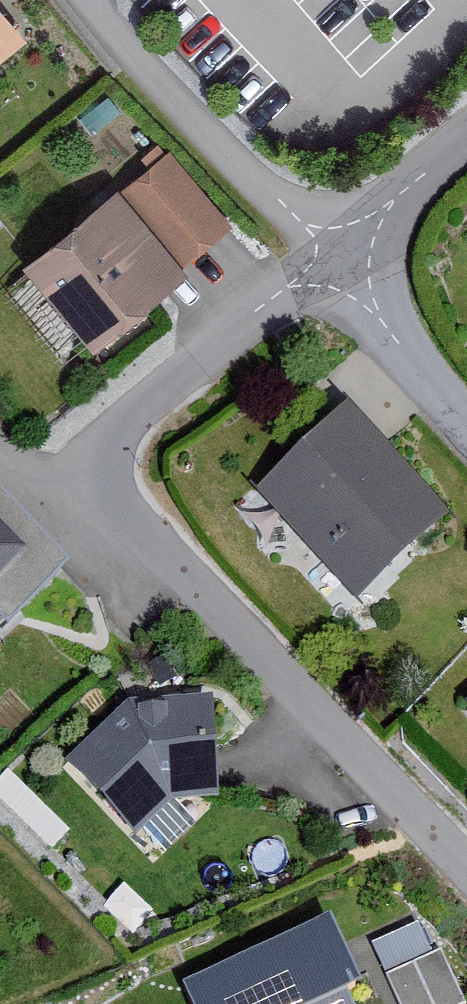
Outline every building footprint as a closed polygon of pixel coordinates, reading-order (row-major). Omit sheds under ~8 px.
[(30,34),(0,0),(0,60),(30,34)] [(164,154),(34,265),(102,345),(232,233),(164,154)] [(339,572),(362,600),(452,527),(363,417),(260,501),(327,582),(339,572)] [(11,622),(72,565),(0,489),(0,611),(11,622)] [(141,838),(177,804),(222,804),(222,701),(131,701),(68,761),(141,838)] [(334,928),(194,988),(200,1003),(367,1003),(334,928)] [(422,929),(376,951),(401,1003),(466,1003),(466,1002),(445,956),(436,960),(422,929)]
